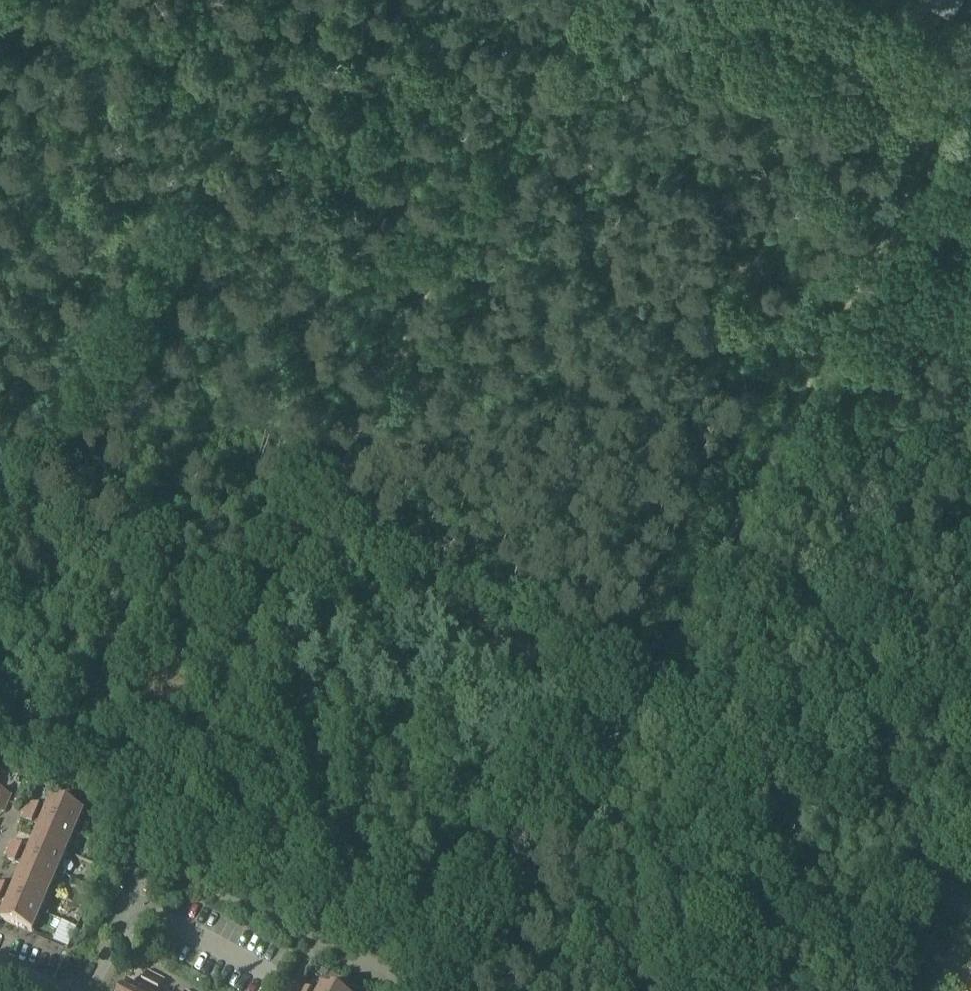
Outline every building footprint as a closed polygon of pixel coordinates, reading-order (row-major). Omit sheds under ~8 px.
[(953,12),(959,0),(931,0),(953,12)] [(9,805),(13,796),(0,790),(0,801),(9,805)] [(47,810),(42,808),(31,803),(27,812),(76,833),(84,813),(52,799),(47,810)] [(5,812),(9,805),(0,801),(0,810),(5,812)] [(76,833),(27,812),(23,821),(40,827),(35,839),(67,853),(76,833)] [(30,850),(25,848),(14,843),(11,852),(59,873),(67,853),(35,839),(30,850)] [(59,873),(11,852),(7,861),(23,867),(18,878),(50,892),(59,873)] [(8,888),(0,884),(0,894),(42,912),(50,892),(18,878),(13,890),(8,888)] [(0,894),(0,905),(6,907),(1,918),(34,932),(42,912),(0,894)] [(140,989),(129,983),(125,990),(150,990),(157,978),(148,973),(140,989)] [(150,990),(159,990),(165,982),(157,978),(150,990)]
